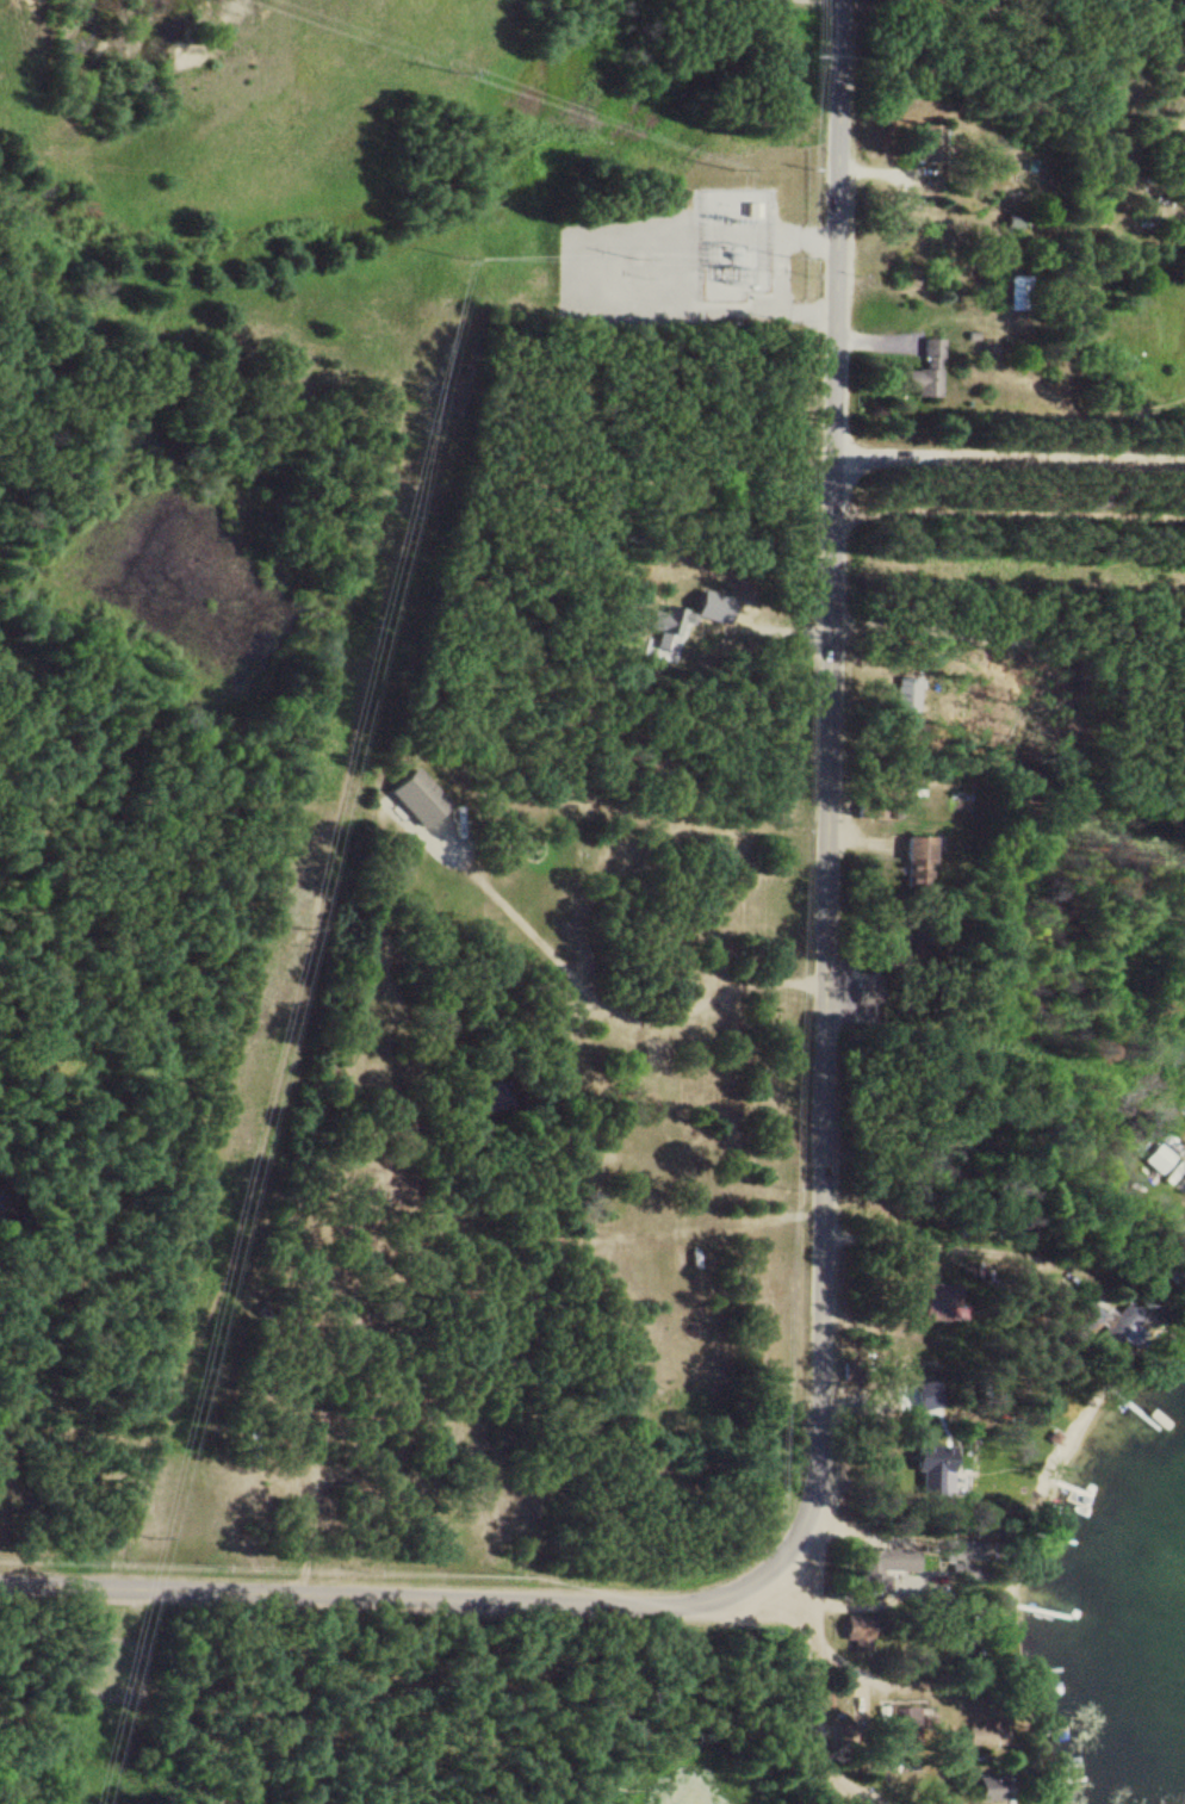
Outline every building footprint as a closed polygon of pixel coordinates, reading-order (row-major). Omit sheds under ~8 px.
[(945,123),(919,123),(919,162),(945,162),(945,123)] [(1031,308),(1031,273),(1009,273),(1009,308),(1031,308)] [(941,337),(933,338),(933,349),(926,350),(926,367),(906,368),(906,393),(942,392),(941,337)] [(657,627),(655,655),(678,657),(682,604),(665,603),(665,610),(649,609),(648,626),(657,627)] [(416,765),(399,779),(407,787),(397,796),(436,841),(462,818),(416,765)] [(907,835),(907,891),(933,891),(933,835),(907,835)] [(853,1001),(884,1001),(884,966),(853,966),(853,1001)] [(1161,1173),(1177,1156),(1161,1141),(1145,1158),(1161,1173)] [(1184,1270),(1184,1255),(1164,1272),(1171,1281),(1184,1270)] [(1118,1311),(1092,1288),(1065,1318),(1088,1339),(1096,1330),(1116,1348),(1125,1339),(1133,1347),(1147,1332),(1140,1325),(1147,1317),(1128,1300),(1118,1311)] [(891,1588),(891,1570),(920,1571),(920,1550),(864,1549),(863,1588),(891,1588)] [(1010,1774),(979,1774),(979,1800),(1010,1800),(1010,1774)]
